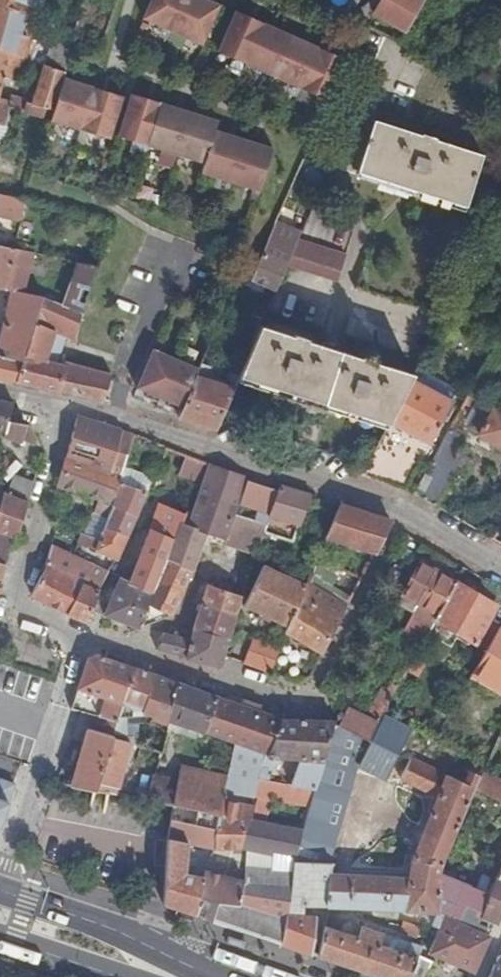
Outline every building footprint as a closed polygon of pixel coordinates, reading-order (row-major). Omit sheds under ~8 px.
[(37,19),(40,20),(47,0),(0,0),(0,9),(37,19)] [(200,0),(155,0),(145,23),(204,49),(222,10),(200,0)] [(428,0),(385,0),(375,17),(407,36),(428,0)] [(0,9),(0,51),(28,58),(33,40),(30,40),(37,19),(0,9)] [(331,105),(349,64),(238,15),(220,56),(331,105)] [(401,46),(407,36),(375,17),(368,29),(401,46)] [(0,51),(0,101),(6,79),(21,84),(28,61),(47,67),(36,106),(13,99),(12,105),(11,110),(19,112),(46,120),(49,110),(56,113),(58,105),(59,105),(74,53),(33,40),(28,58),(0,51)] [(2,148),(5,141),(9,128),(7,127),(11,110),(12,105),(0,102),(0,148),(2,148)] [(52,126),(56,113),(49,110),(46,120),(19,112),(15,123),(35,130),(39,122),(52,126)] [(377,125),(361,174),(468,210),(484,160),(438,144),(439,143),(424,138),(424,140),(377,125)] [(25,226),(32,204),(0,197),(0,221),(25,226)] [(310,221),(285,210),(283,215),(278,226),(303,236),(310,221)] [(300,242),(303,236),(278,226),(266,256),(254,283),(253,284),(277,295),(290,268),(300,242)] [(300,242),(290,268),(339,282),(347,257),(300,242)] [(6,293),(16,253),(0,249),(0,292),(6,293)] [(26,255),(16,253),(6,293),(15,295),(16,293),(26,255)] [(82,317),(99,271),(69,264),(55,304),(82,317)] [(47,301),(47,299),(16,293),(15,295),(0,351),(0,382),(19,386),(20,386),(47,301)] [(90,320),(82,317),(55,304),(47,301),(20,386),(60,397),(60,396),(104,405),(112,379),(111,379),(66,367),(65,371),(48,365),(57,337),(76,345),(78,342),(118,358),(125,335),(90,322),(90,320)] [(309,401),(326,346),(309,340),(309,339),(295,334),(295,336),(263,326),(239,379),(241,380),(309,401)] [(344,352),(326,346),(309,401),(327,407),(344,352)] [(391,427),(413,384),(417,376),(379,364),(380,361),(374,359),(376,353),(371,352),(369,357),(364,356),(363,359),(344,352),(327,407),(391,427)] [(183,416),(201,373),(156,353),(140,392),(149,396),(147,401),(160,406),(162,401),(171,405),(169,410),(183,416)] [(241,380),(239,379),(232,377),(226,389),(209,383),(214,371),(203,367),(201,373),(183,416),(181,421),(217,433),(241,380)] [(365,480),(407,493),(453,406),(413,384),(391,427),(365,480)] [(37,448),(39,443),(30,428),(11,424),(15,406),(0,403),(0,434),(4,435),(4,436),(37,448)] [(484,405),(470,431),(481,437),(480,439),(500,451),(500,415),(484,405)] [(112,475),(123,433),(80,418),(68,461),(112,475)] [(415,497),(437,510),(467,454),(459,450),(465,440),(451,432),(415,497)] [(121,487),(137,437),(123,433),(112,475),(68,461),(60,489),(67,491),(103,504),(99,516),(111,519),(121,487)] [(206,488),(213,469),(189,459),(182,479),(206,488)] [(258,554),(265,536),(267,530),(236,521),(240,509),(255,514),(256,510),(263,490),(248,485),(249,481),(213,469),(206,488),(197,513),(186,518),(178,543),(169,561),(193,573),(208,536),(258,554)] [(29,507),(35,488),(16,481),(10,500),(29,507)] [(128,541),(149,496),(121,487),(111,519),(106,531),(128,541)] [(300,529),(312,500),(312,499),(282,489),(279,495),(271,515),(270,520),(300,529)] [(271,515),(279,495),(263,490),(256,510),(271,515)] [(29,507),(10,500),(6,499),(0,516),(0,566),(6,569),(12,547),(16,549),(29,507)] [(178,543),(186,518),(165,510),(162,508),(154,535),(178,543)] [(328,541),(376,557),(393,525),(342,510),(328,541)] [(106,531),(111,519),(99,516),(94,519),(87,538),(101,541),(106,531)] [(119,562),(128,541),(106,531),(101,541),(87,538),(82,536),(79,545),(116,561),(119,562)] [(155,593),(169,561),(178,543),(154,535),(134,584),(134,585),(155,593)] [(102,588),(108,575),(94,571),(72,560),(52,551),(48,569),(85,590),(86,589),(88,584),(102,588)] [(174,619),(193,573),(169,561),(155,593),(140,630),(174,619)] [(437,624),(458,587),(422,567),(404,598),(424,609),(419,618),(408,638),(425,647),(437,624)] [(85,590),(48,569),(43,579),(33,598),(35,602),(70,619),(85,590)] [(246,610),(289,630),(307,590),(265,569),(246,610)] [(139,631),(140,630),(155,593),(134,585),(134,584),(120,577),(103,616),(139,631)] [(88,584),(86,589),(100,594),(102,588),(88,584)] [(286,637),(323,658),(349,608),(309,584),(307,590),(289,630),(286,637)] [(478,647),(490,624),(498,610),(458,587),(437,624),(478,647)] [(203,608),(237,619),(243,600),(215,591),(210,588),(203,608)] [(85,590),(70,619),(89,626),(94,614),(102,594),(100,594),(86,589),(85,590)] [(424,609),(404,598),(400,606),(419,618),(424,609)] [(195,634),(229,643),(237,619),(203,608),(195,634)] [(500,632),(500,630),(490,624),(478,647),(489,653),(500,632)] [(474,679),(500,693),(500,635),(500,634),(500,632),(489,653),(474,679)] [(158,651),(189,662),(194,643),(193,643),(165,634),(158,651)] [(222,672),(225,661),(224,660),(229,643),(195,634),(193,643),(194,643),(189,662),(222,672)] [(244,667),(270,677),(271,677),(280,653),(253,642),(244,667)] [(100,720),(120,725),(136,671),(99,658),(89,663),(80,691),(107,702),(100,720)] [(117,736),(133,741),(133,740),(137,741),(143,716),(146,717),(147,716),(170,724),(180,688),(158,678),(136,671),(120,725),(117,736)] [(170,724),(170,725),(207,738),(208,736),(220,701),(220,700),(181,687),(180,688),(170,724)] [(208,736),(239,747),(268,757),(283,718),(220,701),(208,736)] [(382,722),(384,721),(389,712),(379,706),(372,718),(382,722)] [(372,743),(382,722),(372,718),(350,707),(336,723),(372,743)] [(115,741),(117,736),(120,725),(100,720),(83,715),(74,742),(88,744),(91,734),(115,741)] [(283,718),(268,757),(264,768),(279,773),(282,762),(298,763),(293,785),(312,791),(316,794),(336,723),(283,718)] [(304,832),(296,866),(332,869),(361,770),(389,784),(413,734),(384,721),(382,722),(372,743),(336,723),(316,794),(312,791),(310,811),(304,832)] [(59,785),(118,797),(133,741),(117,736),(115,741),(91,734),(88,744),(74,742),(74,743),(59,785)] [(213,852),(195,918),(245,935),(247,929),(256,932),(254,938),(283,947),(296,866),(304,832),(268,825),(273,804),(310,811),(312,791),(293,785),(259,780),(264,768),(268,757),(239,747),(230,780),(226,795),(259,802),(257,810),(224,803),(220,818),(221,819),(216,852),(213,852)] [(333,876),(329,909),(329,910),(438,916),(439,916),(441,891),(441,877),(444,867),(474,792),(475,793),(484,776),(487,768),(477,764),(466,787),(412,762),(403,783),(440,800),(415,862),(412,881),(333,876)] [(156,779),(150,804),(175,808),(179,787),(226,795),(230,780),(190,773),(181,774),(178,784),(156,779)] [(475,793),(500,805),(500,783),(484,776),(475,793)] [(140,802),(150,804),(156,779),(155,780),(146,778),(140,802)] [(3,826),(17,786),(0,780),(0,831),(3,826)] [(179,787),(175,808),(176,808),(169,843),(165,908),(195,918),(213,852),(216,852),(221,819),(220,818),(224,803),(226,795),(179,787)] [(296,866),(283,947),(314,958),(317,921),(320,921),(320,919),(299,919),(300,908),(329,909),(333,876),(334,869),(332,869),(296,866)] [(491,897),(484,920),(491,923),(498,925),(500,918),(500,874),(491,897)] [(439,916),(438,916),(433,928),(441,932),(431,956),(476,976),(492,939),(489,938),(491,923),(484,920),(491,897),(441,877),(441,891),(439,916)] [(322,960),(371,976),(412,976),(420,959),(423,950),(350,926),(343,929),(342,935),(327,931),(322,960)] [(247,929),(245,935),(254,938),(256,932),(247,929)] [(412,976),(430,976),(434,966),(420,959),(412,976)] [(496,969),(492,976),(500,976),(500,971),(496,969)]
